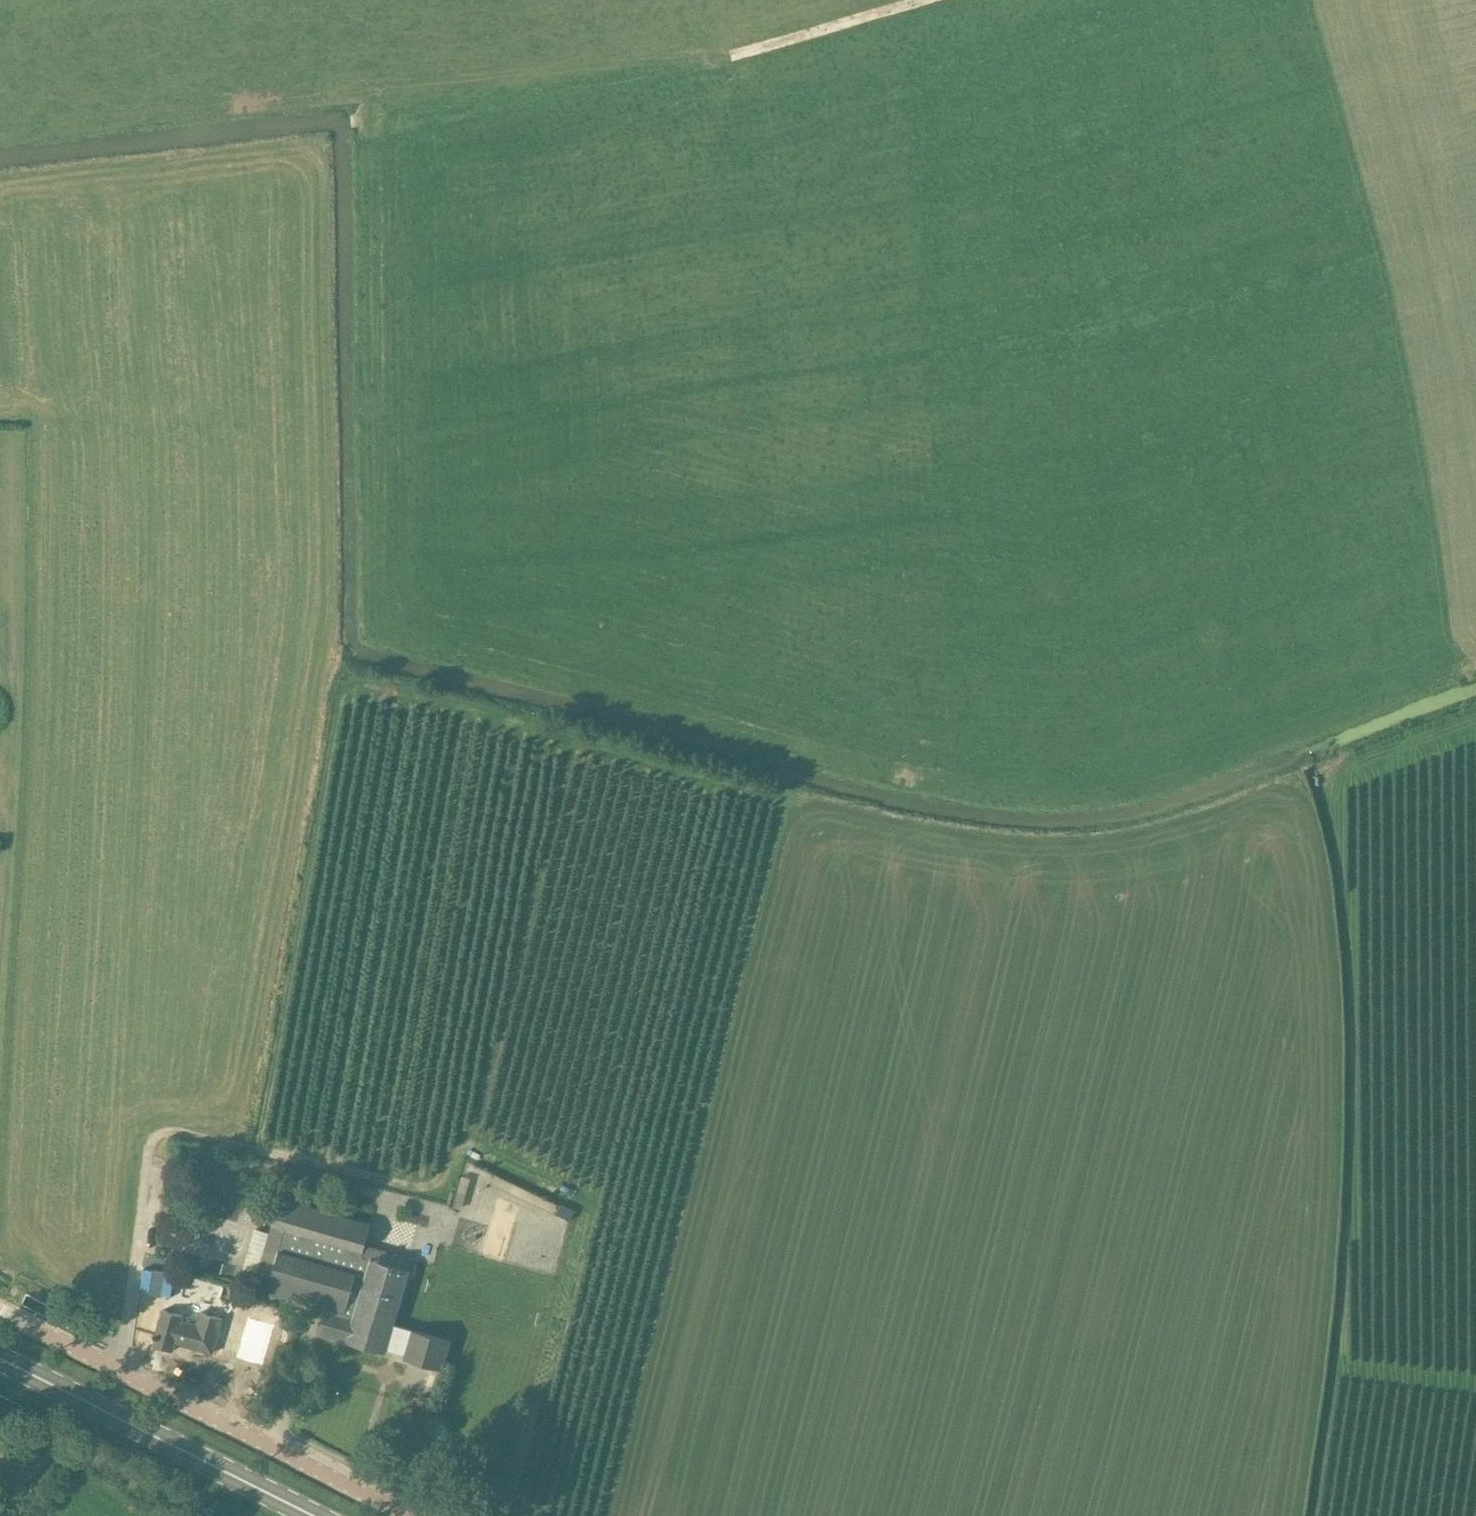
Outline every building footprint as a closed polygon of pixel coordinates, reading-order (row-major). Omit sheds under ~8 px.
[(394,1324),(412,1260),(365,1246),(371,1224),(341,1216),(342,1210),(326,1206),(325,1211),(311,1207),(313,1201),(297,1197),(295,1202),(281,1198),(260,1272),(272,1276),(267,1292),(326,1309),(319,1334),(385,1353),(386,1350),(406,1355),(405,1359),(443,1370),(451,1341),(394,1324)] [(147,1293),(164,1298),(175,1260),(149,1252),(144,1268),(154,1271),(147,1293)] [(191,1323),(192,1319),(164,1310),(154,1346),(173,1351),(176,1342),(213,1353),(223,1319),(201,1312),(198,1325),(191,1323)] [(263,1366),(273,1325),(246,1318),(235,1360),(263,1366)]
